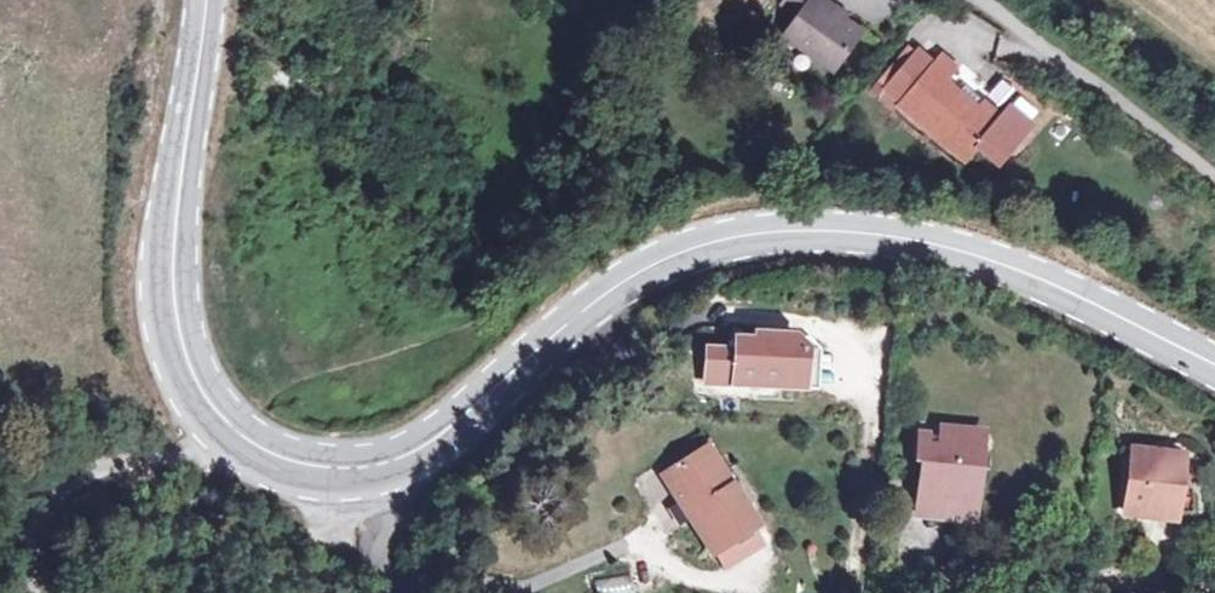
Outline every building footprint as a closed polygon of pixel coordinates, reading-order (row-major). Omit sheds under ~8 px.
[(793,11),(782,24),(827,62),(856,28),(823,0),(780,0),(793,11)] [(875,68),(883,75),(912,43),(904,36),(875,68)] [(883,75),(881,78),(896,92),(895,94),(958,151),(971,136),(993,155),(1017,128),(976,92),(968,101),(961,96),(965,92),(954,82),(942,71),(955,58),(939,44),(931,53),(915,39),(912,43),(883,75)] [(965,92),(961,96),(968,101),(976,92),(959,76),(954,82),(965,92)] [(799,319),(762,315),(761,321),(740,319),(739,330),(712,327),(708,361),(806,372),(811,333),(799,319)] [(926,449),(920,487),(974,496),(981,451),(972,449),(976,423),(944,418),(943,430),(922,427),(918,448),(926,449)] [(985,425),(976,423),(972,449),(981,451),(985,425)] [(706,445),(676,462),(732,558),(776,533),(747,484),(742,488),(719,450),(706,445)] [(1174,521),(1183,462),(1137,454),(1127,513),(1174,521)] [(974,496),(920,487),(917,504),(971,513),(974,496)] [(592,581),(594,592),(629,592),(627,576),(592,581)]
